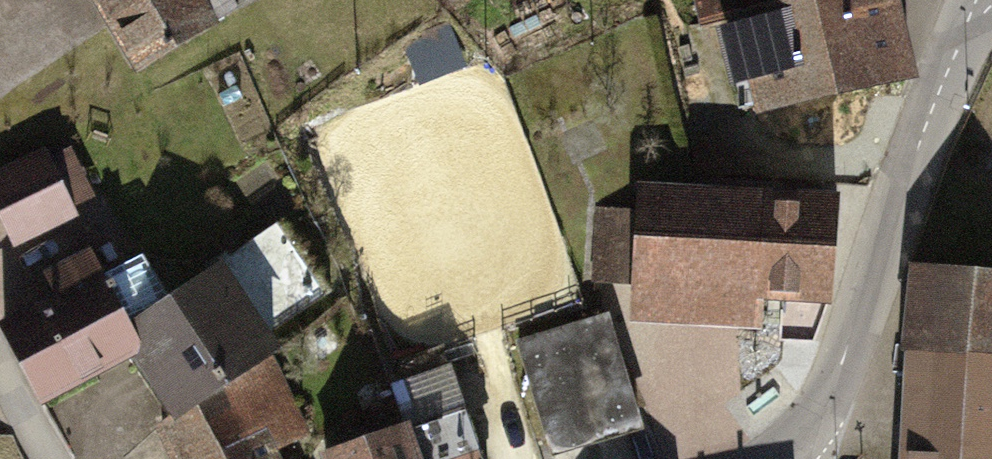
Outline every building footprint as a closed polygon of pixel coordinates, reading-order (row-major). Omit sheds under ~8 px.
[(140,67),(240,10),(234,0),(102,0),(140,67)] [(746,34),(731,37),(734,52),(749,49),(765,112),(910,77),(891,0),(738,0),(746,34)] [(0,181),(0,204),(18,239),(71,212),(44,158),(0,181)] [(642,193),(642,213),(637,284),(784,293),(782,341),(812,343),(832,295),(837,208),(769,202),(767,197),(642,193)] [(637,284),(642,213),(599,211),(595,281),(637,284)] [(331,291),(284,221),(169,301),(129,327),(144,345),(141,348),(148,358),(135,369),(170,419),(183,409),(185,412),(269,355),(276,351),(265,335),(331,291)] [(94,255),(51,277),(60,298),(4,327),(40,399),(141,348),(144,345),(129,327),(169,301),(141,257),(104,276),(94,255)] [(915,367),(991,373),(991,280),(923,275),(915,367)] [(608,315),(519,343),(549,438),(638,410),(608,315)] [(417,458),(480,458),(443,350),(386,369),(406,428),(417,458)] [(271,451),(309,433),(269,355),(185,412),(183,409),(170,419),(163,425),(178,458),(275,458),(271,451)] [(909,458),(991,458),(991,373),(915,367),(909,458)] [(327,455),(328,458),(417,458),(406,428),(327,455)]
